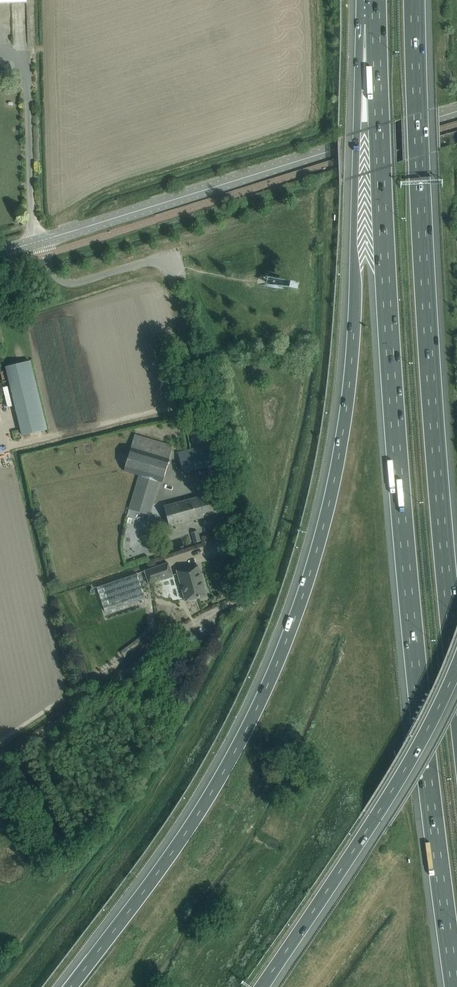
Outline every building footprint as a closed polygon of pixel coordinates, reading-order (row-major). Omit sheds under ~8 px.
[(5,367),(13,397),(22,435),(47,429),(30,361),(5,367)] [(173,446),(134,435),(124,471),(139,475),(129,508),(150,515),(160,481),(162,482),(173,446)] [(208,445),(178,452),(184,472),(213,464),(208,445)] [(211,494),(165,506),(170,526),(216,514),(211,494)] [(191,532),(194,542),(201,540),(198,530),(191,532)] [(145,572),(149,584),(173,576),(169,563),(145,572)] [(198,566),(177,572),(185,601),(188,600),(191,602),(196,600),(197,598),(206,595),(198,566)] [(97,587),(105,612),(146,599),(137,574),(97,587)]
